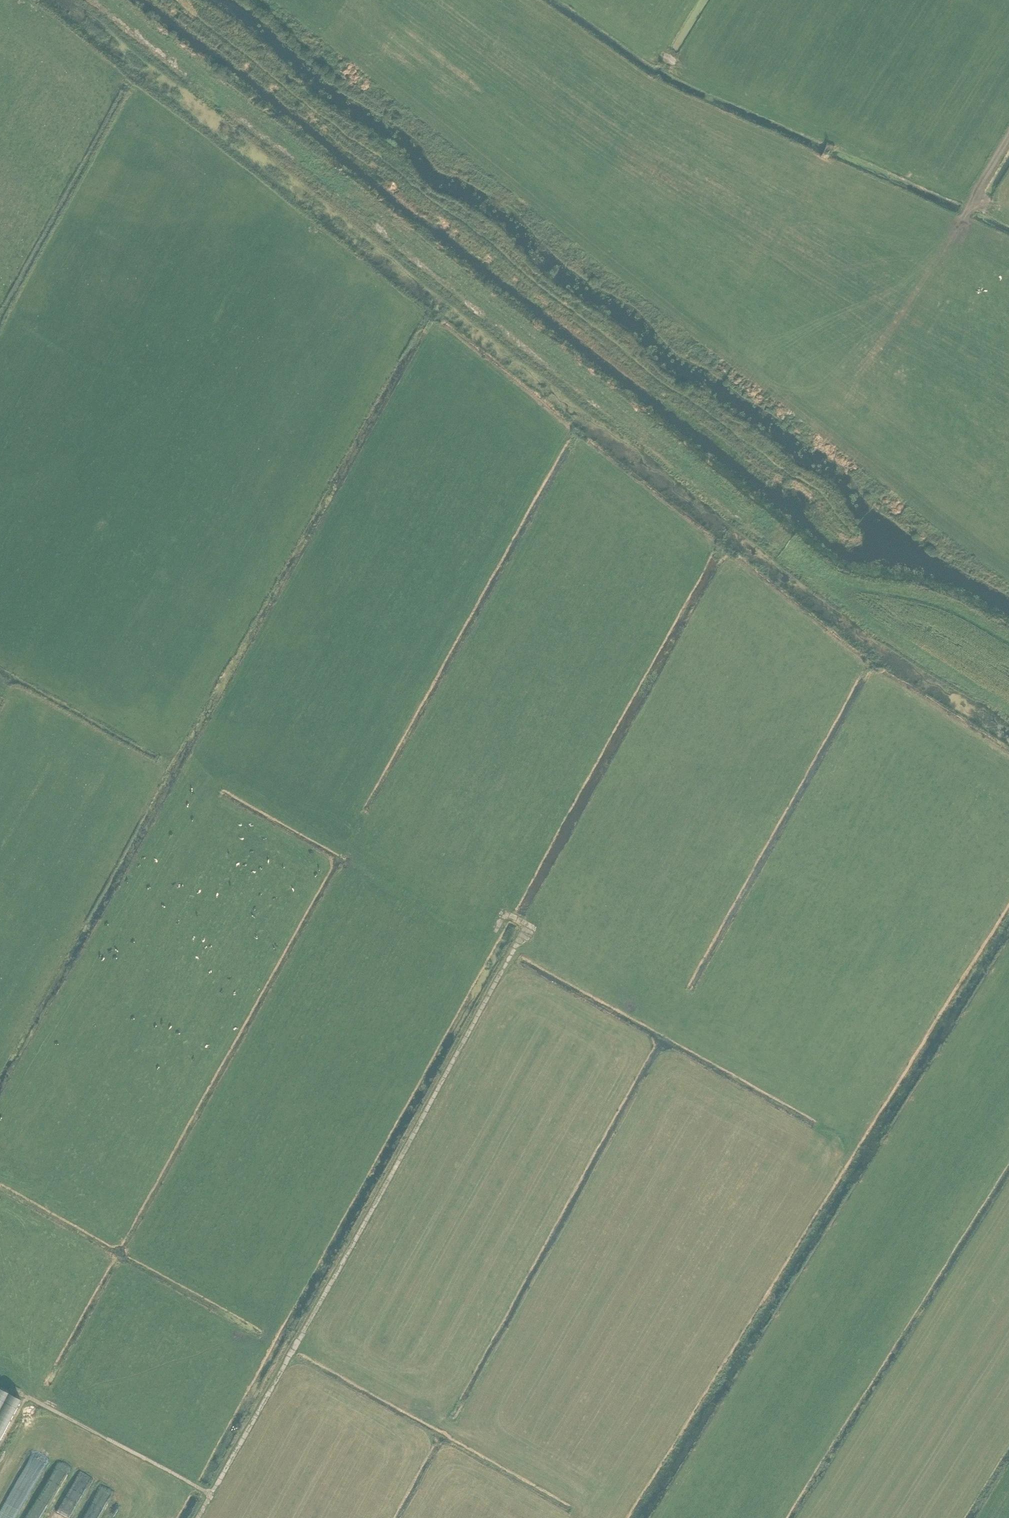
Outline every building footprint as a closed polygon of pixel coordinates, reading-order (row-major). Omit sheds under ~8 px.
[(0,1386),(0,1437),(21,1398),(0,1386)] [(42,1496),(57,1497),(57,1482),(56,1482),(57,1475),(58,1475),(58,1470),(66,1471),(66,1463),(56,1463),(56,1474),(50,1474),(49,1483),(43,1482),(42,1496)]
